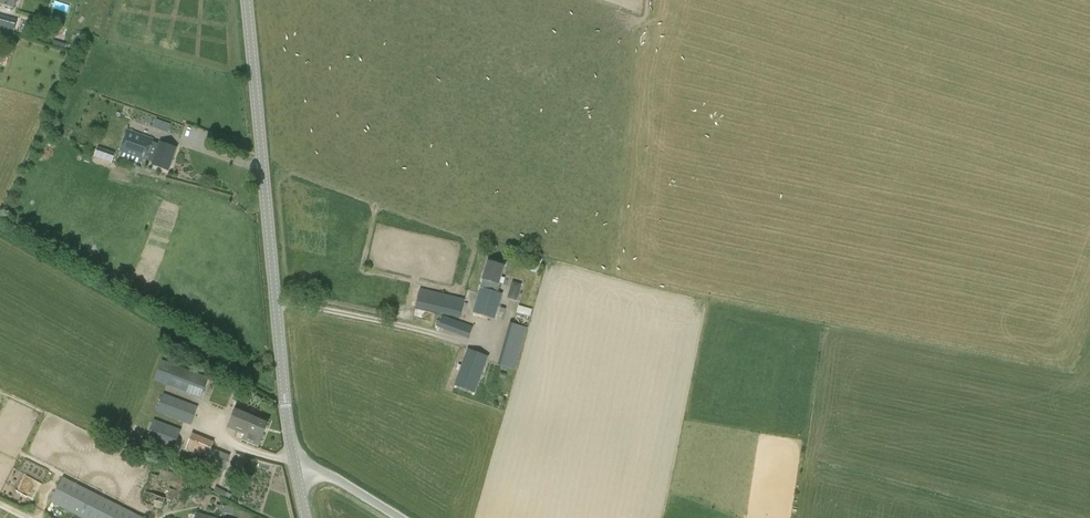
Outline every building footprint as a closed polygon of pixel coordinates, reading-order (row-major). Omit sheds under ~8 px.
[(15,0),(0,0),(0,2),(0,5),(13,8),(15,0)] [(66,47),(69,35),(59,32),(56,44),(66,47)] [(154,140),(127,129),(119,151),(121,152),(147,160),(154,162),(153,165),(168,170),(176,148),(160,143),(160,145),(153,142),(154,140)] [(114,154),(98,148),(96,156),(111,162),(114,154)] [(503,294),(492,291),(495,283),(498,284),(502,273),(504,266),(488,261),(482,279),(484,280),(481,287),(480,287),(478,292),(472,312),(495,319),(495,318),(502,320),(505,309),(498,307),(503,294)] [(508,297),(517,300),(522,284),(513,281),(508,297)] [(454,295),(420,288),(415,308),(443,314),(460,318),(465,298),(454,295)] [(515,370),(528,328),(526,327),(532,309),(521,306),(519,313),(516,312),(513,323),(510,323),(498,365),(515,370)] [(473,326),(442,315),(438,327),(469,338),(473,326)] [(454,385),(475,393),(489,356),(467,348),(454,385)] [(201,398),(209,377),(162,360),(155,380),(166,385),(201,398)] [(191,425),(198,406),(163,393),(156,412),(191,425)] [(259,446),(269,423),(253,416),(236,409),(228,427),(245,435),(243,439),(259,446)] [(146,441),(173,451),(177,441),(181,430),(154,419),(153,422),(150,421),(147,429),(150,430),(146,441)] [(202,470),(221,478),(224,470),(229,455),(212,448),(214,441),(184,430),(180,441),(188,445),(186,449),(207,458),(202,470)] [(144,517),(123,507),(63,477),(50,502),(82,517),(144,517)] [(229,501),(231,494),(217,487),(219,482),(212,479),(209,487),(210,488),(208,493),(212,495),(213,492),(223,497),(223,498),(229,501)]
